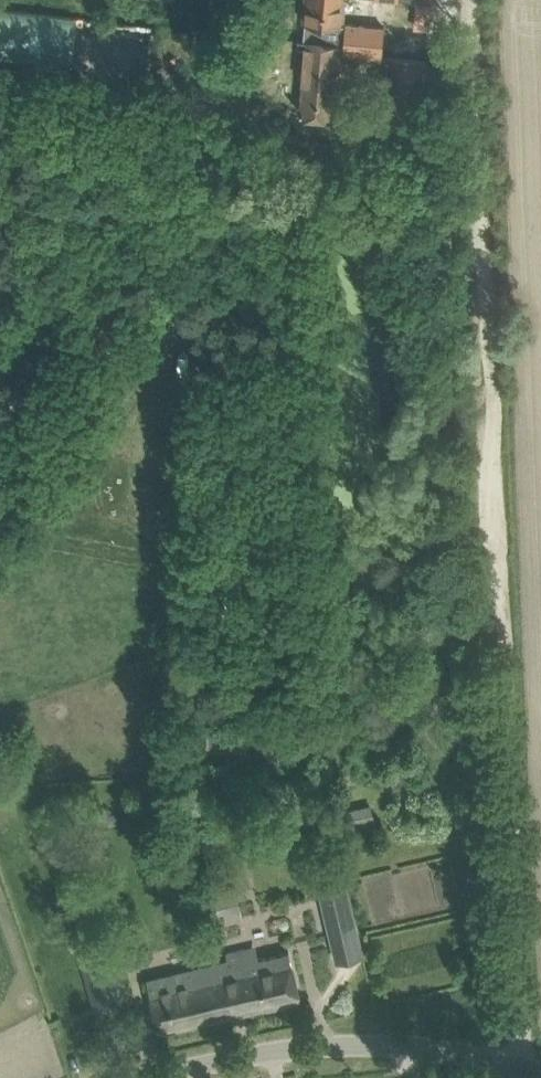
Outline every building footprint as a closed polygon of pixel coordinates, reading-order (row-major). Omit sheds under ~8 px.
[(305,20),(341,24),(343,0),(307,0),(305,20)] [(346,23),(343,53),(382,57),(385,27),(346,23)] [(305,39),(299,111),(311,111),(333,113),(338,53),(339,42),(318,40),(306,39),(305,39)] [(395,72),(393,72),(388,117),(420,120),(425,74),(423,74),(425,60),(396,57),(395,72)] [(342,810),(347,831),(377,824),(372,803),(342,810)] [(321,891),(324,906),(330,904),(336,932),(357,927),(347,884),(321,891)] [(213,891),(218,913),(241,907),(236,885),(213,891)] [(80,945),(91,987),(97,1009),(129,1000),(112,936),(80,945)] [(228,960),(218,962),(230,1015),(301,999),(296,977),(289,951),(260,958),(257,946),(227,953),(228,960)] [(230,1015),(218,962),(147,979),(155,1010),(160,1032),(230,1015)]
